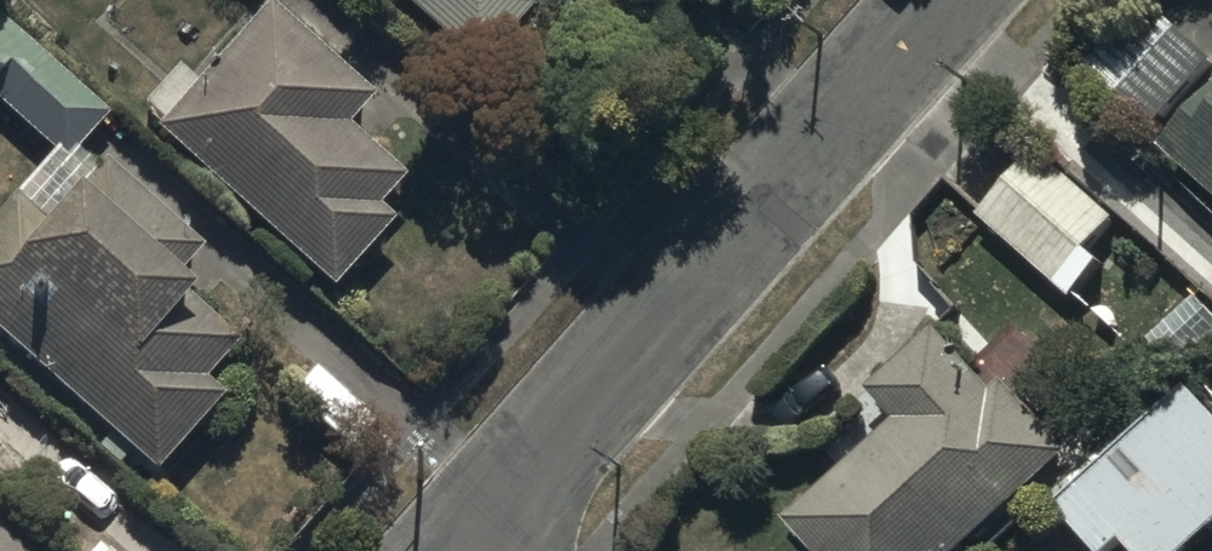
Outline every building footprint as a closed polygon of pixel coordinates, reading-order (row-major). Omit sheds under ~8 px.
[(481,76),(542,9),(532,0),(397,0),(481,76)] [(1211,196),(1211,75),(1206,70),(1211,64),(1211,55),(1150,0),(1147,0),(1084,70),(1152,131),(1160,122),(1177,137),(1163,153),(1211,196)] [(166,123),(158,132),(337,293),(398,225),(381,209),(410,177),(354,126),(377,100),(269,3),(195,85),(181,73),(150,108),(166,123)] [(110,114),(0,17),(0,103),(68,162),(110,114)] [(1037,146),(978,212),(1074,301),(1108,264),(1092,250),(1118,221),(1037,146)] [(0,217),(0,335),(115,436),(99,454),(118,471),(135,452),(163,477),(229,402),(209,384),(242,347),(194,305),(202,295),(183,278),(209,248),(110,160),(49,229),(16,200),(0,217)] [(1147,341),(1178,377),(1211,347),(1211,314),(1197,297),(1147,341)] [(1072,453),(1010,380),(996,392),(939,330),(876,388),(903,417),(790,521),(818,550),(966,550),(1072,453)] [(1193,388),(1058,511),(1094,550),(1116,550),(1123,544),(1129,550),(1191,550),(1211,532),(1211,408),(1193,388)] [(1,513),(20,490),(0,474),(0,550),(49,550),(1,513)]
